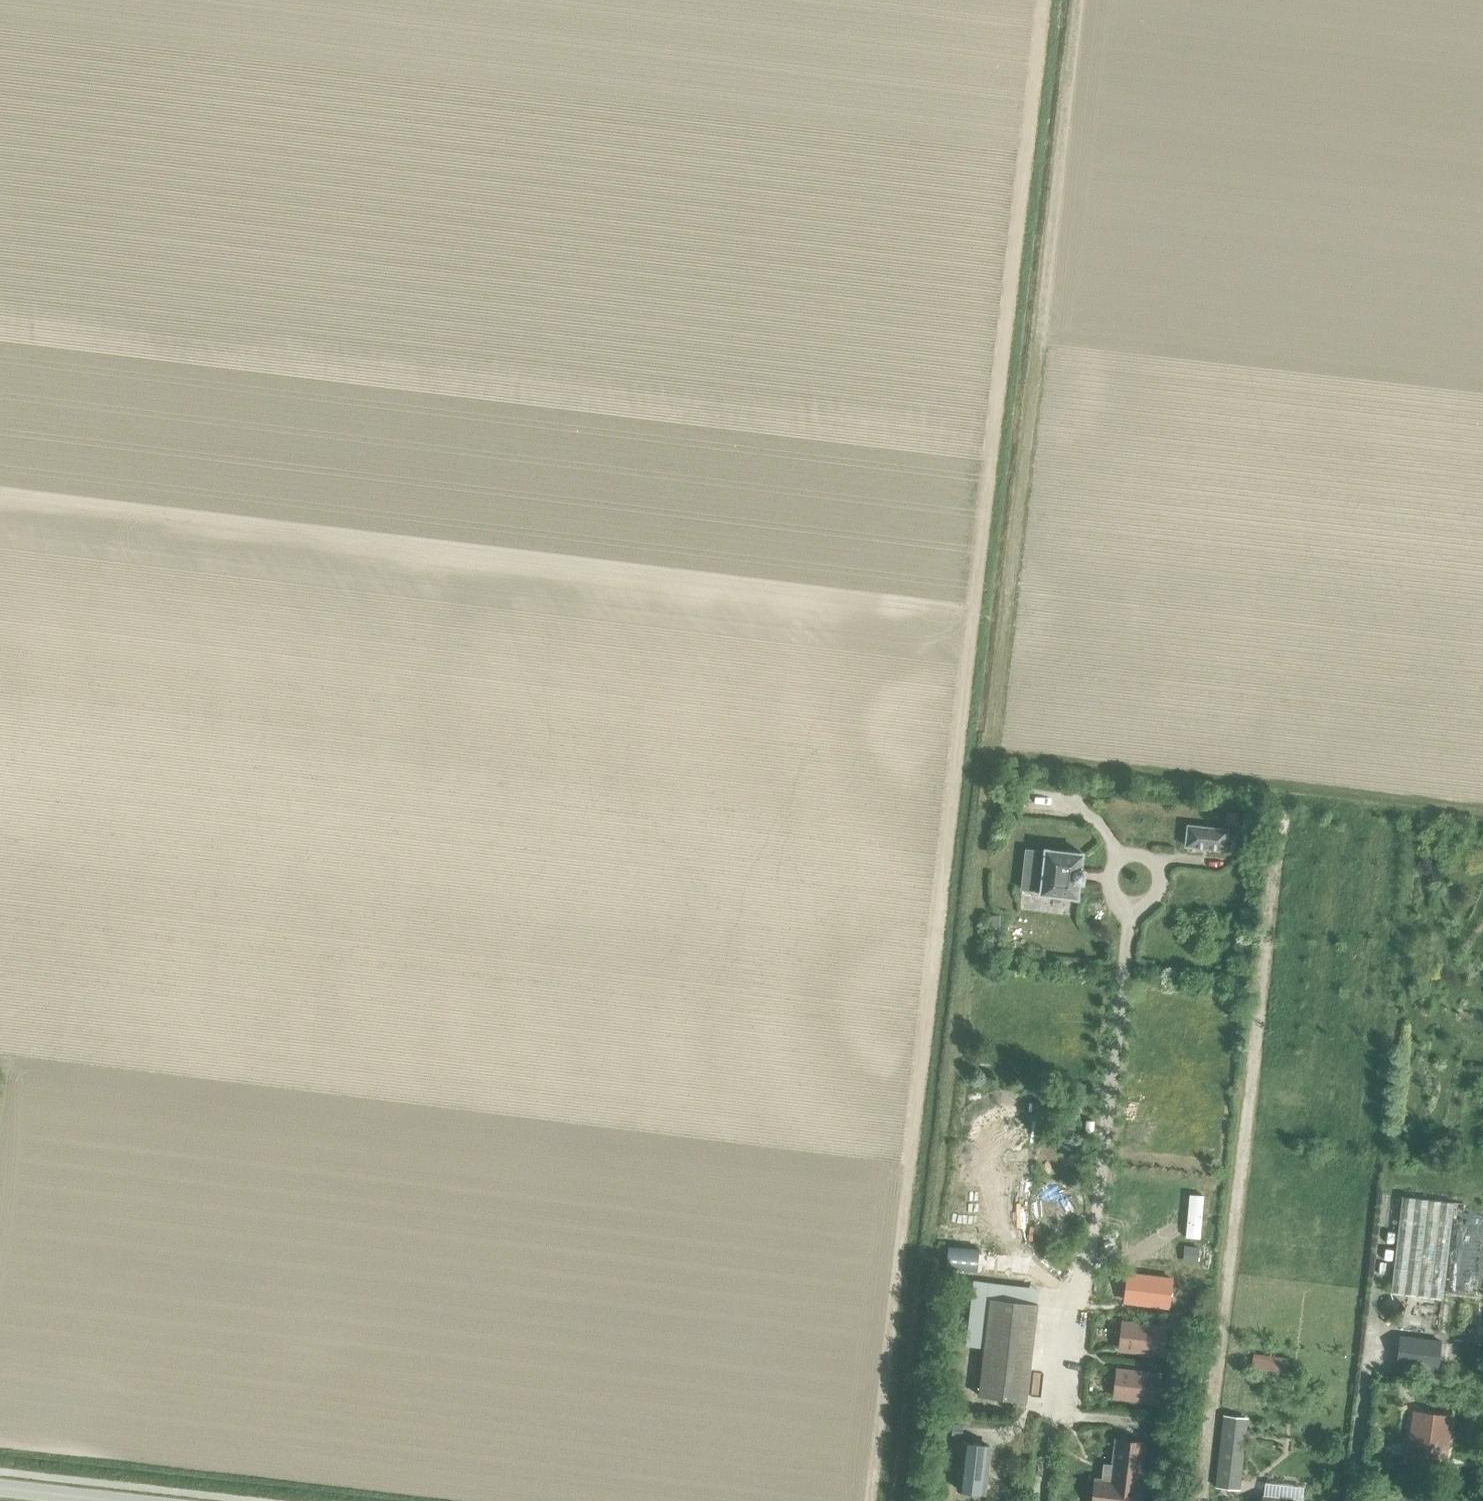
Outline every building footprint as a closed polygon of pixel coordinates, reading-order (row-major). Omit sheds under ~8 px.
[(1186,845),(1225,850),(1227,830),(1188,825),(1186,845)] [(1040,893),(1077,897),(1079,881),(1083,882),(1084,870),(1080,869),(1082,853),(1045,849),(1040,893)] [(1391,1291),(1443,1297),(1454,1202),(1402,1196),(1391,1291)] [(1135,1275),(1132,1301),(1168,1305),(1171,1279),(1135,1275)] [(978,1395),(1026,1400),(1037,1304),(989,1299),(978,1395)] [(1127,1349),(1163,1353),(1166,1327),(1130,1323),(1127,1349)] [(1436,1367),(1439,1339),(1399,1334),(1399,1338),(1396,1362),(1436,1367)] [(1124,1370),(1121,1397),(1157,1401),(1160,1375),(1124,1370)] [(1430,1462),(1444,1464),(1450,1417),(1414,1412),(1412,1429),(1415,1429),(1414,1434),(1411,1434),(1409,1455),(1430,1458),(1430,1462)] [(1215,1486),(1237,1489),(1245,1417),(1223,1415),(1215,1486)] [(964,1442),(959,1490),(983,1492),(988,1445),(964,1442)] [(1095,1480),(1092,1500),(1141,1500),(1143,1486),(1138,1485),(1142,1450),(1116,1446),(1113,1465),(1105,1464),(1103,1481),(1101,1480),(1095,1480)]
